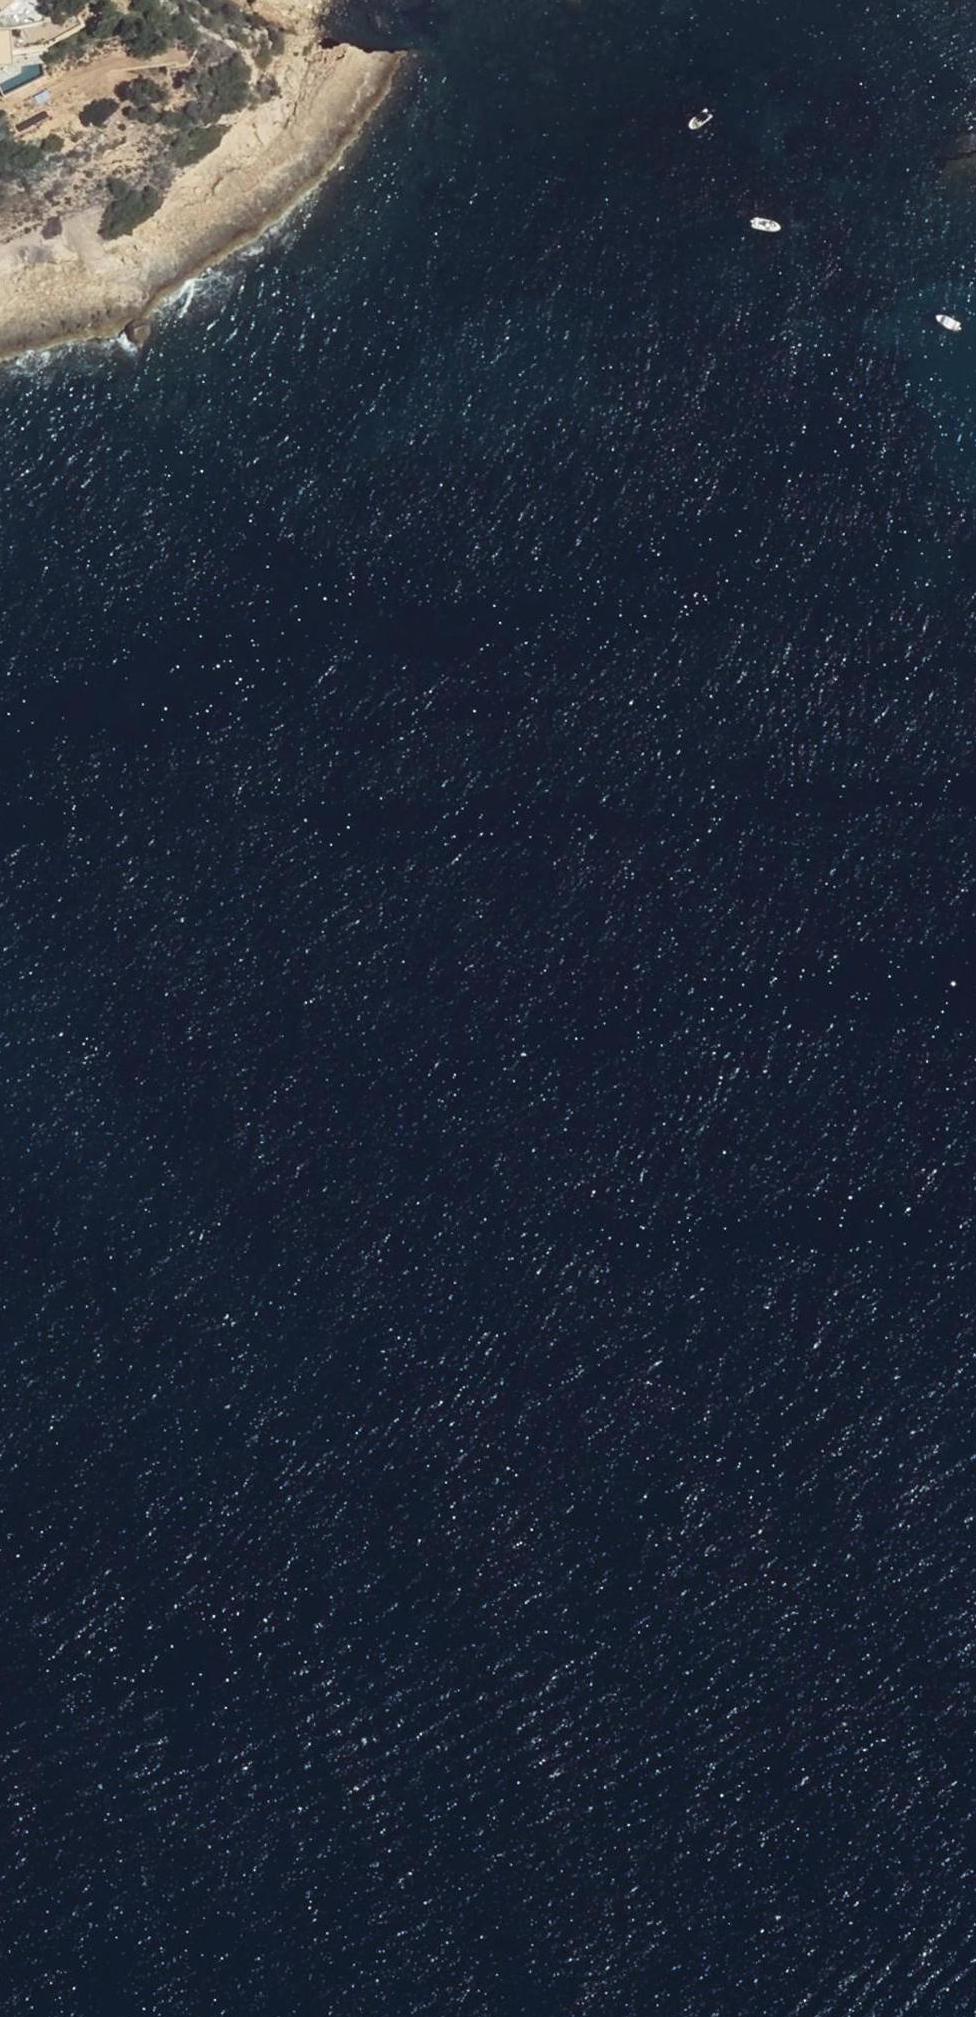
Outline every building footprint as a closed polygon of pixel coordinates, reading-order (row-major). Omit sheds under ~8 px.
[(0,18),(19,0),(0,0),(0,18)] [(3,25),(6,62),(39,59),(37,22),(3,25)]
